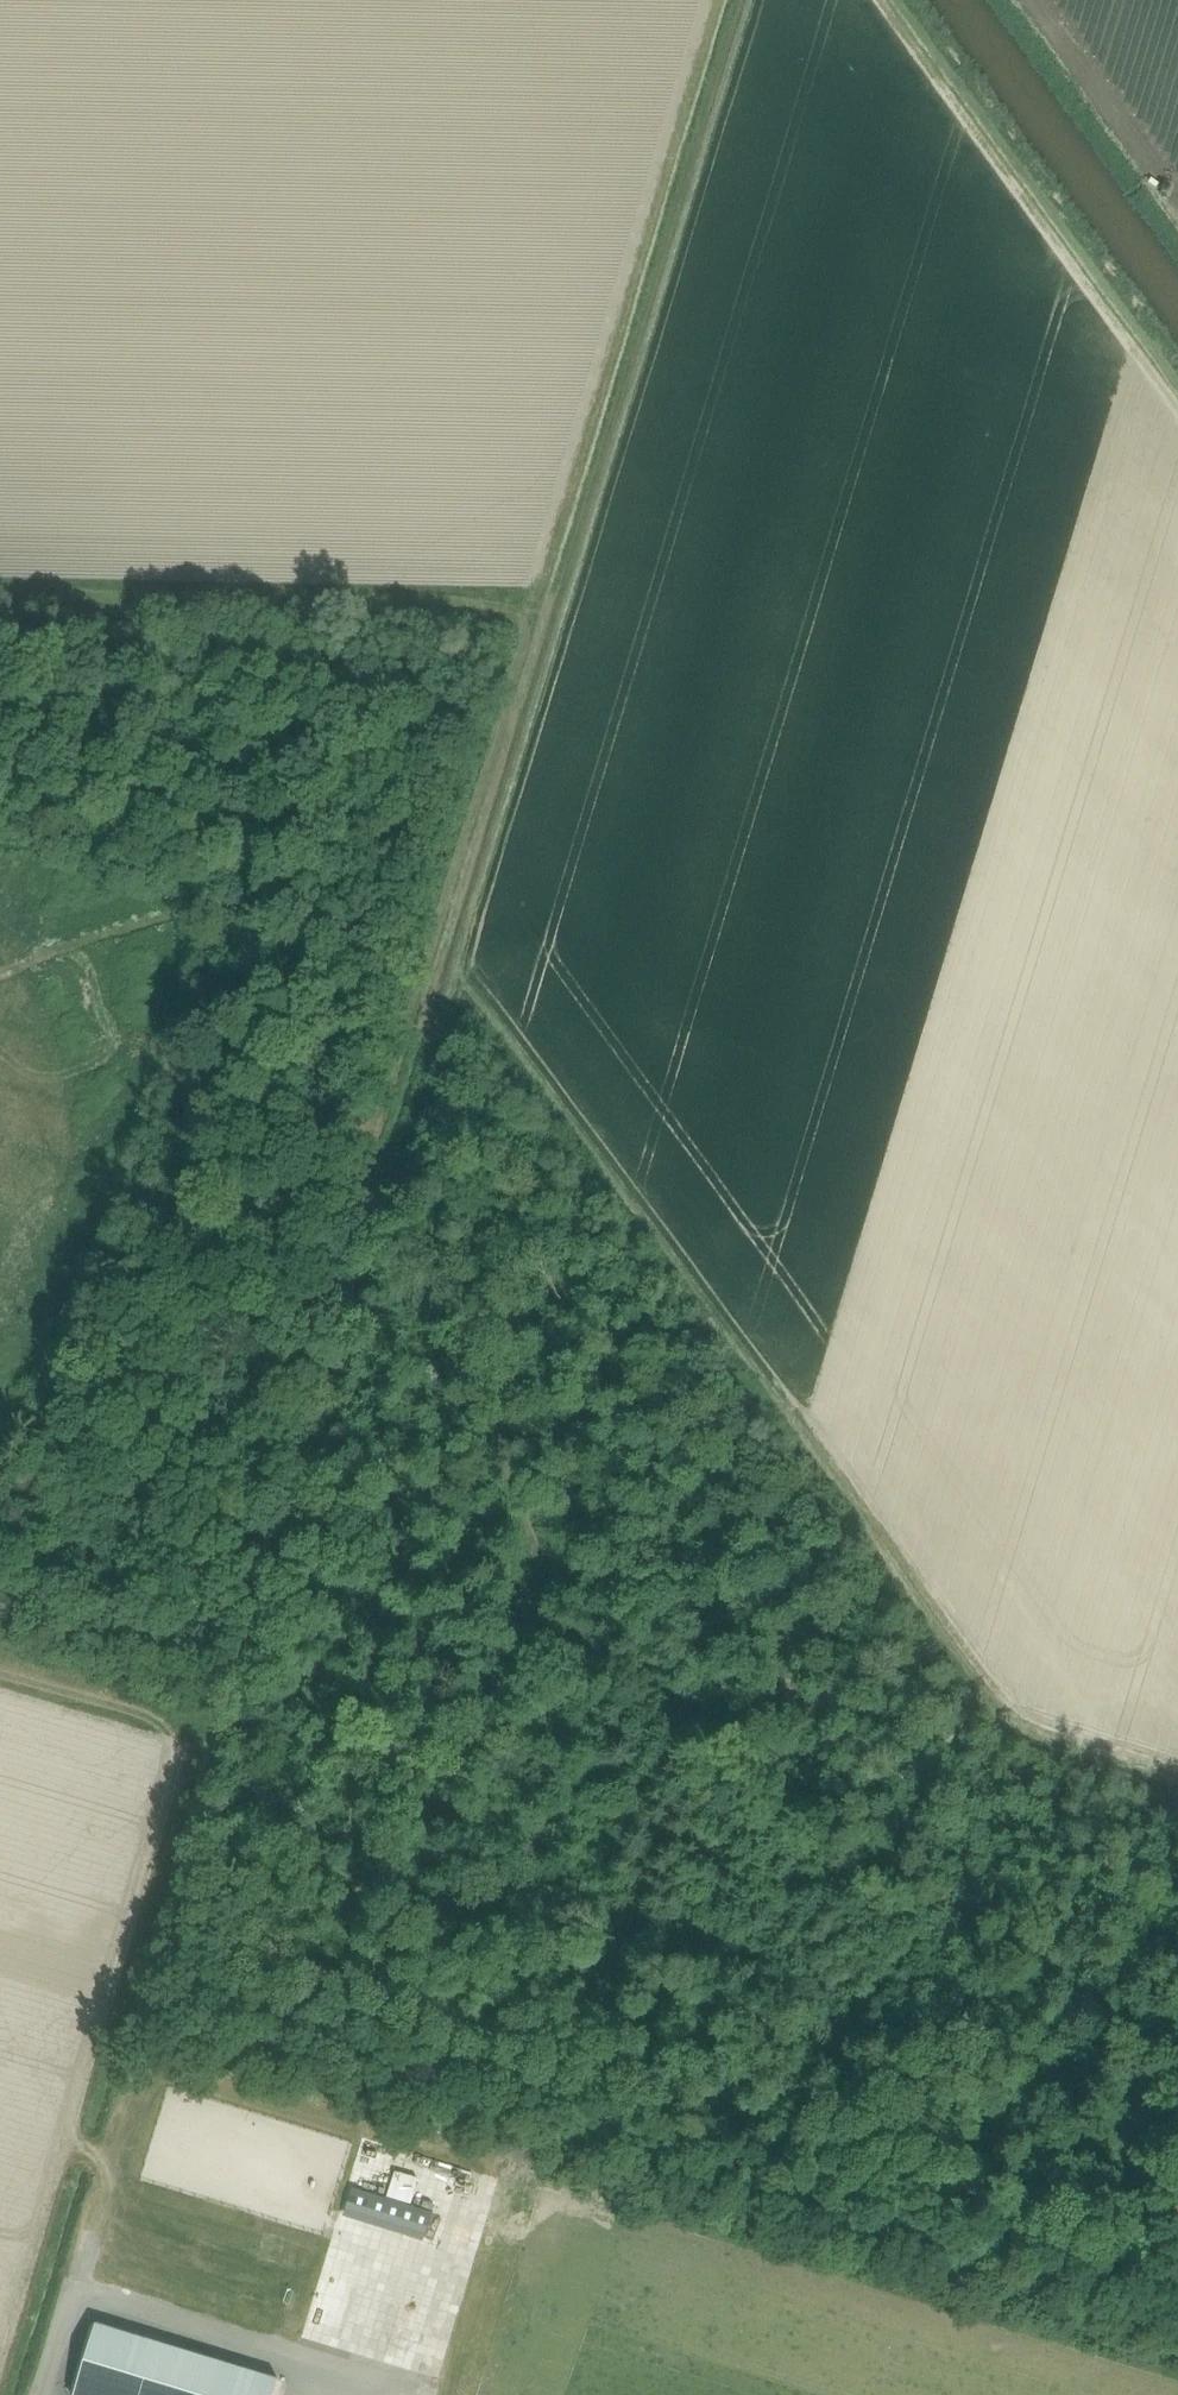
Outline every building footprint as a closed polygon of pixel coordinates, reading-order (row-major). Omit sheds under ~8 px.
[(166,2288),(383,2346),(404,2268),(123,2194),(106,2259),(169,2276),(166,2288)] [(95,2325),(73,2394),(273,2394),(278,2381),(95,2325)]
